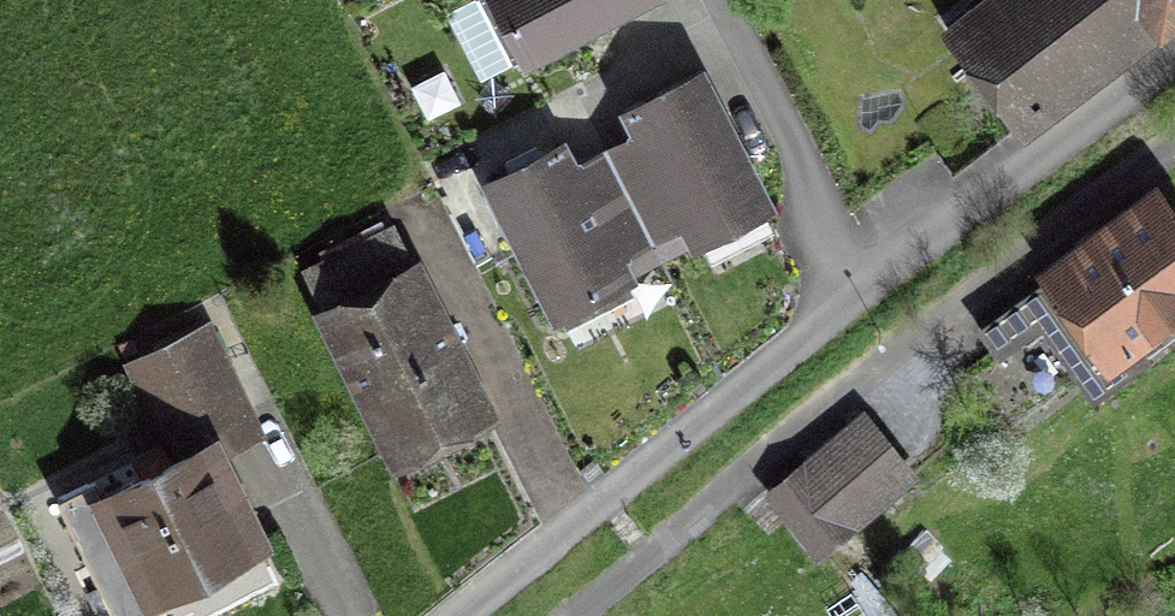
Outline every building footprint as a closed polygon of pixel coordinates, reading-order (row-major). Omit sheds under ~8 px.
[(516,59),(643,1),(643,0),(489,0),(516,59)] [(1148,33),(1124,0),(1044,0),(961,60),(1013,132),(1148,33)] [(1148,33),(1174,14),(1174,0),(1124,0),(1148,33)] [(631,147),(599,164),(642,249),(679,230),(690,250),(763,213),(697,85),(620,124),(631,147)] [(557,159),(484,197),(550,325),(624,287),(612,264),(642,249),(599,164),(568,180),(557,159)] [(1046,294),(1097,364),(1174,308),(1174,231),(1160,211),(1046,294)] [(411,279),(324,319),(390,458),(476,418),(411,279)] [(186,466),(93,509),(138,605),(253,551),(209,458),(247,440),(202,345),(143,373),(186,466)] [(866,429),(804,478),(838,520),(899,471),(866,429)] [(800,549),(838,520),(804,478),(767,508),(800,549)]
